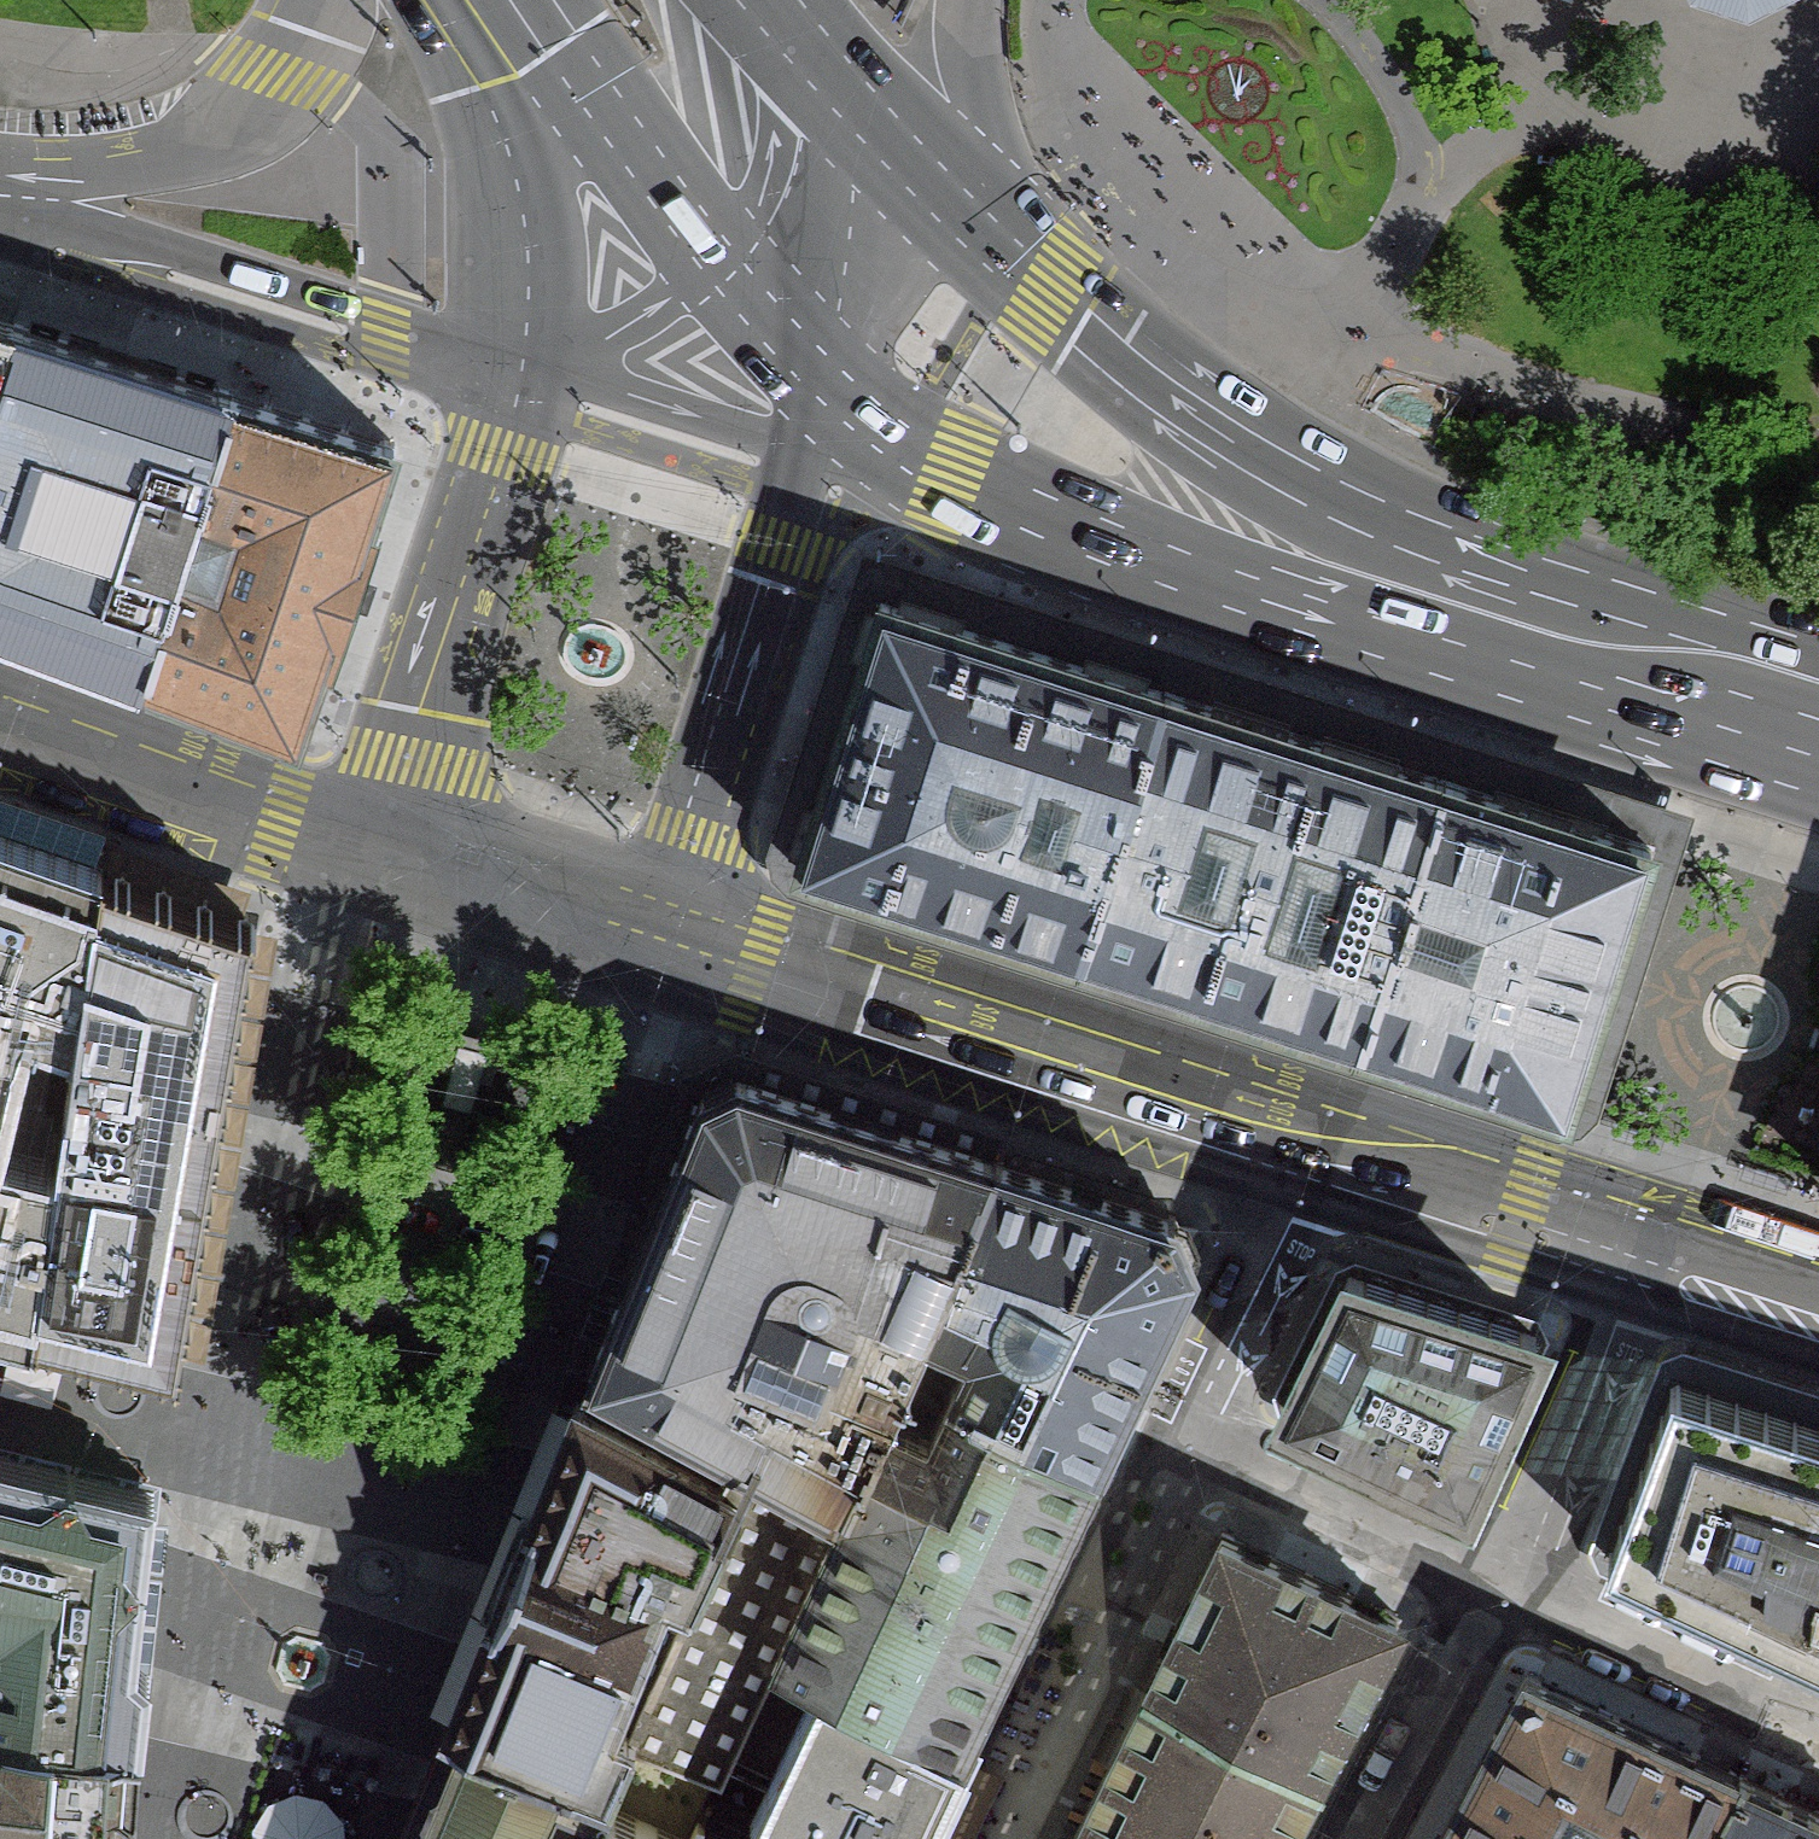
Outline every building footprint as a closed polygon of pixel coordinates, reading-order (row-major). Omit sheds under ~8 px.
[(1694,13),(1756,31),(1810,2),(1811,0),(1688,0),(1694,13)] [(14,324),(0,320),(0,367),(14,324)] [(14,324),(0,367),(0,622),(60,644),(137,674),(228,390),(144,365),(14,324)] [(277,725),(294,732),(351,567),(392,445),(358,433),(228,390),(137,674),(277,725)] [(927,901),(1080,949),(1164,687),(1012,639),(884,598),(842,728),(799,860),(927,901)] [(1226,995),(1363,1038),(1446,778),(1307,733),(1164,687),(1080,949),(1226,995)] [(1610,967),(1652,843),(1446,778),(1363,1038),(1467,1072),(1568,1105),(1610,967)] [(36,1328),(48,1232),(58,1160),(101,871),(102,865),(70,855),(16,838),(0,831),(0,1321),(36,1328)] [(58,1160),(205,1183),(219,1099),(244,965),(250,922),(196,902),(101,871),(58,1160)] [(484,1057),(458,1049),(442,1103),(468,1111),(484,1057)] [(592,1372),(840,1507),(884,1410),(903,1367),(994,1161),(862,1120),(713,1071),(648,1232),(592,1372)] [(468,1111),(442,1103),(426,1159),(439,1163),(452,1166),(468,1111)] [(48,1232),(194,1257),(200,1220),(205,1183),(58,1160),(48,1232)] [(1066,1186),(994,1161),(903,1367),(951,1390),(1095,1462),(1109,1435),(1192,1258),(1173,1219),(1066,1186)] [(48,1232),(36,1328),(173,1358),(194,1257),(48,1232)] [(1349,1274),(1288,1400),(1466,1487),(1536,1332),(1420,1296),(1349,1274)] [(1685,1357),(1607,1554),(1818,1649),(1818,1402),(1685,1357)] [(585,1391),(580,1404),(740,1489),(708,1560),(733,1571),(732,1577),(794,1604),(799,1594),(811,1570),(840,1507),(592,1372),(585,1391)] [(1039,1583),(1095,1462),(951,1390),(930,1433),(884,1410),(840,1507),(811,1570),(859,1594),(853,1607),(898,1628),(890,1646),(987,1692),(1039,1583)] [(491,1624),(451,1723),(608,1782),(630,1737),(634,1727),(606,1715),(662,1576),(695,1589),(708,1560),(740,1489),(580,1404),(491,1624)] [(3,1553),(10,1454),(0,1451),(0,1580),(3,1553)] [(3,1553),(145,1574),(147,1535),(154,1487),(10,1454),(3,1553)] [(1152,1685),(1315,1769),(1353,1697),(1398,1615),(1349,1591),(1226,1534),(1189,1606),(1152,1685)] [(145,1574),(3,1553),(0,1580),(0,1724),(126,1739),(141,1739),(150,1669),(137,1656),(140,1607),(145,1574)] [(820,1675),(964,1742),(973,1720),(987,1692),(890,1646),(898,1628),(853,1607),(859,1594),(811,1570),(799,1594),(794,1604),(732,1577),(733,1571),(708,1560),(695,1589),(634,1727),(630,1737),(716,1771),(724,1772),(727,1764),(769,1784),(820,1675)] [(934,1806),(964,1742),(820,1675),(769,1784),(751,1819),(793,1838),(918,1838),(934,1806)] [(1738,1773),(1528,1676),(1443,1838),(1700,1838),(1738,1773)] [(1075,1838),(1277,1838),(1315,1769),(1152,1685),(1103,1782),(1075,1838)] [(451,1723),(420,1794),(403,1838),(531,1838),(555,1784),(596,1802),(608,1782),(451,1723)] [(126,1739),(0,1724),(0,1829),(101,1838),(117,1838),(122,1794),(126,1739)] [(630,1737),(608,1782),(596,1802),(682,1838),(690,1838),(716,1771),(630,1737)] [(1738,1773),(1700,1838),(1818,1838),(1818,1813),(1738,1773)] [(596,1802),(580,1838),(682,1838),(596,1802)] [(0,1829),(0,1838),(101,1838),(0,1829)]
